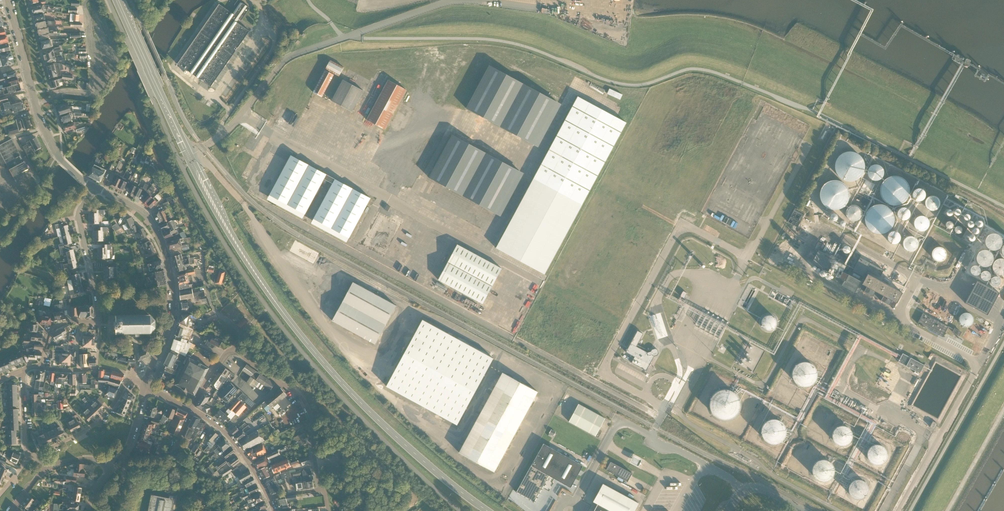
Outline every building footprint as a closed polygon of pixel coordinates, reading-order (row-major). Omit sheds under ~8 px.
[(242,0),(238,0),(235,4),(237,9),(234,12),(222,4),(180,63),(210,85),(249,29),(238,21),(241,17),(243,19),(251,7),(242,0)] [(45,4),(41,4),(41,5),(31,8),(33,15),(44,13),(44,10),(48,9),(47,7),(48,7),(48,6),(45,5),(45,4)] [(59,33),(57,33),(48,34),(39,36),(38,36),(40,41),(50,39),(49,36),(53,36),(60,35),(59,33)] [(65,42),(64,39),(60,39),(52,40),(41,42),(41,44),(41,46),(41,47),(43,49),(53,46),(52,42),(56,42),(65,42)] [(8,44),(0,46),(0,52),(9,50),(9,48),(10,48),(9,45),(8,45),(8,44)] [(44,58),(54,56),(53,52),(61,50),(60,47),(52,48),(53,50),(43,53),(44,58)] [(10,52),(0,54),(0,55),(0,67),(3,66),(13,64),(12,59),(13,59),(12,56),(10,52)] [(344,67),(330,60),(325,69),(339,76),(344,67)] [(58,63),(56,63),(52,64),(52,65),(47,66),(50,78),(61,76),(58,63)] [(466,109),(534,145),(557,102),(490,65),(466,109)] [(325,69),(313,91),(322,96),(334,74),(325,69)] [(8,79),(16,77),(16,75),(16,74),(16,72),(15,72),(15,71),(6,73),(7,76),(0,78),(0,80),(0,82),(7,80),(7,78),(8,78),(8,79)] [(17,78),(8,80),(9,83),(2,85),(3,88),(10,86),(18,84),(18,82),(18,81),(18,79),(17,79),(17,78)] [(65,82),(64,79),(62,79),(50,81),(52,88),(60,86),(59,81),(61,81),(61,83),(65,82)] [(364,91),(343,79),(331,100),(352,112),(364,91)] [(406,89),(388,80),(366,120),(384,129),(406,89)] [(21,90),(19,84),(18,84),(10,86),(3,88),(0,89),(0,96),(21,90)] [(626,122),(578,96),(496,248),(545,274),(626,122)] [(7,102),(3,103),(6,114),(13,112),(24,109),(25,108),(25,106),(23,105),(22,101),(11,104),(10,101),(7,102)] [(70,107),(69,104),(58,107),(59,111),(58,111),(59,113),(59,114),(60,114),(71,111),(72,112),(81,113),(81,110),(81,107),(72,106),(70,107)] [(71,122),(69,113),(60,116),(62,125),(71,122)] [(28,117),(16,120),(19,131),(25,129),(25,130),(31,128),(28,117)] [(74,122),(63,126),(65,132),(76,128),(75,125),(78,124),(78,122),(74,122)] [(429,178),(497,214),(520,171),(453,135),(429,178)] [(41,148),(36,138),(30,141),(26,143),(27,144),(23,147),(27,155),(31,152),(29,147),(32,145),(35,151),(41,148)] [(24,161),(12,139),(0,145),(0,163),(3,168),(3,167),(7,165),(9,169),(13,177),(15,180),(30,172),(24,161)] [(851,151),(850,151),(848,151),(847,152),(846,152),(845,152),(844,153),(842,153),(841,154),(840,155),(839,156),(838,157),(838,158),(837,159),(836,160),(836,161),(835,162),(835,164),(835,165),(835,166),(835,167),(835,169),(835,170),(836,171),(836,172),(837,174),(838,175),(838,176),(839,177),(840,177),(841,178),(842,179),(844,179),(845,180),(846,180),(847,181),(848,181),(850,181),(851,181),(852,181),(854,180),(855,180),(856,179),(857,179),(858,178),(859,177),(860,177),(861,176),(862,175),(863,174),(863,172),(864,171),(864,170),(864,169),(864,167),(865,166),(864,165),(864,164),(864,162),(864,161),(863,160),(863,159),(862,158),(861,157),(860,156),(859,155),(858,154),(857,153),(856,153),(855,152),(854,152),(852,152),(851,151)] [(291,155),(270,195),(305,214),(324,179),(327,174),(291,155)] [(876,164),(875,164),(874,165),(873,165),(872,165),(871,166),(870,167),(869,168),(868,169),(868,170),(868,171),(868,172),(868,173),(868,174),(868,175),(869,176),(869,177),(870,178),(871,179),(872,179),(873,180),(874,180),(875,180),(876,180),(877,180),(878,180),(879,180),(879,179),(880,179),(881,179),(881,178),(882,178),(882,177),(883,176),(883,175),(884,174),(884,173),(884,172),(884,171),(883,170),(883,169),(883,168),(882,168),(882,167),(881,167),(881,166),(880,166),(880,165),(879,165),(878,165),(877,165),(876,164)] [(95,179),(101,167),(95,165),(94,167),(90,176),(95,179)] [(101,182),(106,173),(105,173),(107,170),(101,167),(95,179),(97,180),(98,182),(99,182),(101,181),(101,182)] [(131,182),(133,177),(133,176),(129,174),(127,178),(129,178),(128,179),(124,177),(118,190),(123,192),(126,186),(128,188),(131,182)] [(333,183),(314,219),(349,238),(371,198),(327,174),(324,179),(333,183)] [(118,176),(115,175),(110,186),(118,190),(124,177),(118,175),(118,176)] [(896,176),(895,176),(893,176),(892,176),(891,176),(890,176),(888,177),(887,178),(886,178),(885,179),(884,180),(883,181),(883,182),(882,183),(881,184),(881,185),(880,187),(880,188),(880,189),(880,190),(880,192),(880,193),(880,194),(881,195),(881,197),(882,198),(883,199),(883,200),(884,201),(885,202),(886,202),(887,203),(888,204),(890,204),(891,205),(892,205),(893,205),(895,205),(896,205),(897,205),(899,205),(900,204),(901,204),(902,203),(903,202),(904,202),(905,201),(906,200),(907,199),(908,198),(908,197),(909,195),(909,194),(909,193),(909,192),(910,190),(909,189),(909,188),(909,187),(909,185),(908,184),(908,183),(907,182),(906,181),(905,180),(904,179),(903,178),(902,178),(901,177),(900,177),(899,176),(897,176),(896,176)] [(133,197),(138,187),(135,186),(136,184),(133,183),(136,179),(133,177),(131,182),(128,188),(131,189),(129,193),(132,194),(131,196),(133,197)] [(836,180),(835,180),(833,180),(832,180),(831,180),(829,181),(828,181),(827,182),(826,182),(825,183),(824,184),(823,185),(822,186),(822,187),(821,188),(821,189),(820,191),(820,192),(820,193),(820,194),(820,196),(820,197),(820,198),(821,200),(821,201),(822,202),(822,203),(823,204),(824,205),(825,206),(826,207),(827,207),(828,208),(829,208),(831,209),(832,209),(833,209),(835,209),(836,209),(837,209),(838,209),(840,208),(841,208),(842,207),(843,207),(844,206),(845,205),(846,204),(847,203),(847,202),(848,201),(848,200),(849,198),(849,197),(849,196),(849,194),(849,193),(849,192),(849,191),(848,189),(848,188),(847,187),(847,186),(846,185),(845,184),(844,183),(843,182),(842,182),(841,181),(840,181),(838,180),(837,180),(836,180)] [(144,195),(148,190),(141,187),(141,189),(138,187),(133,197),(135,198),(136,196),(139,197),(141,193),(144,195)] [(919,188),(918,188),(917,188),(916,188),(915,189),(914,189),(914,190),(913,190),(913,191),(912,192),(912,193),(912,194),(912,195),(912,196),(912,197),(913,198),(913,199),(914,199),(914,200),(915,200),(916,201),(917,201),(918,201),(919,201),(920,201),(921,201),(921,200),(922,200),(923,199),(924,199),(924,198),(925,197),(925,196),(925,195),(925,194),(925,193),(925,192),(924,191),(924,190),(923,190),(923,189),(922,189),(921,188),(920,188),(919,188)] [(146,206),(154,199),(153,198),(151,196),(153,195),(148,190),(144,195),(147,198),(144,200),(146,203),(144,204),(146,206)] [(855,200),(866,205),(869,200),(858,194),(855,200)] [(933,195),(932,195),(931,195),(930,195),(930,196),(929,196),(928,197),(927,197),(927,198),(926,198),(926,199),(925,200),(925,201),(925,202),(925,203),(925,204),(925,205),(925,206),(926,206),(926,207),(927,208),(928,209),(929,209),(929,210),(930,210),(931,210),(932,210),(933,210),(934,210),(935,210),(936,209),(937,209),(938,208),(938,207),(939,207),(939,206),(940,205),(940,204),(940,203),(940,202),(940,201),(940,200),(939,200),(939,199),(939,198),(938,198),(938,197),(937,197),(936,196),(935,196),(934,195),(933,195)] [(156,208),(161,203),(155,197),(153,198),(154,199),(146,206),(148,208),(149,206),(151,208),(154,206),(156,208)] [(881,204),(880,204),(878,204),(877,204),(876,204),(874,205),(873,205),(872,206),(871,207),(870,207),(869,208),(868,209),(867,210),(867,211),(866,213),(866,214),(865,215),(865,216),(865,217),(865,219),(865,220),(865,221),(865,223),(866,224),(866,225),(867,226),(867,227),(868,228),(869,229),(870,230),(871,231),(872,232),(873,232),(874,233),(876,233),(877,233),(878,233),(880,234),(881,233),(882,233),(883,233),(885,233),(886,232),(887,232),(888,231),(889,230),(890,229),(891,228),(892,227),(892,226),(893,225),(893,224),(894,223),(894,221),(894,220),(894,219),(894,217),(894,216),(894,215),(893,214),(893,213),(892,211),(892,210),(891,209),(890,208),(889,207),(888,207),(887,206),(886,205),(885,205),(883,204),(882,204),(881,204)] [(855,205),(854,205),(853,205),(852,205),(851,205),(851,206),(850,206),(849,206),(849,207),(848,207),(848,208),(847,208),(847,209),(846,210),(846,211),(846,212),(846,213),(846,214),(846,215),(846,216),(847,216),(847,217),(848,218),(849,219),(850,220),(851,220),(852,221),(853,221),(854,221),(855,221),(856,221),(857,220),(858,220),(858,219),(859,219),(859,218),(860,218),(860,217),(861,217),(861,216),(862,215),(862,214),(862,213),(862,212),(862,211),(861,210),(861,209),(860,208),(859,207),(858,206),(857,206),(857,205),(856,205),(855,205)] [(904,207),(903,207),(902,207),(901,207),(900,207),(900,208),(899,208),(898,209),(897,210),(897,211),(897,212),(896,212),(896,213),(896,214),(897,215),(897,216),(897,217),(898,218),(899,218),(899,219),(900,219),(901,220),(902,220),(903,220),(904,220),(905,220),(906,219),(907,219),(907,218),(908,218),(909,217),(909,216),(909,215),(910,215),(910,214),(910,213),(910,212),(909,211),(909,210),(908,209),(908,208),(907,208),(906,207),(905,207),(904,207)] [(788,222),(797,227),(805,214),(795,208),(788,222)] [(714,209),(711,214),(733,225),(736,220),(714,209)] [(104,214),(104,210),(95,210),(95,213),(90,214),(90,224),(99,223),(98,214),(104,214)] [(169,211),(165,213),(164,210),(154,214),(159,224),(164,222),(164,223),(172,220),(171,217),(168,219),(166,216),(170,214),(169,211)] [(922,215),(921,215),(920,215),(919,216),(918,216),(917,217),(916,218),(915,219),(915,220),(914,220),(914,221),(914,222),(914,223),(914,224),(914,225),(914,226),(915,226),(915,227),(916,228),(917,229),(918,230),(919,230),(920,230),(921,231),(922,231),(923,230),(924,230),(925,230),(926,229),(927,228),(928,227),(928,226),(929,226),(929,225),(929,224),(929,223),(929,222),(929,221),(929,220),(928,220),(928,219),(927,218),(926,217),(925,216),(924,216),(923,216),(923,215),(922,215)] [(127,233),(137,228),(136,225),(135,225),(131,217),(124,221),(128,229),(126,230),(127,233)] [(177,228),(174,220),(172,221),(167,223),(167,222),(159,226),(162,232),(170,228),(171,230),(173,229),(173,230),(177,228)] [(62,236),(69,234),(67,225),(63,226),(62,223),(55,224),(56,229),(60,228),(62,236)] [(112,226),(116,231),(120,227),(117,223),(112,226)] [(742,224),(739,229),(748,233),(750,228),(742,224)] [(94,231),(94,241),(103,241),(102,232),(107,232),(107,227),(99,227),(99,231),(94,231)] [(139,240),(144,238),(146,237),(143,228),(138,230),(137,228),(127,233),(128,235),(136,232),(139,240)] [(178,232),(177,230),(172,232),(171,230),(163,234),(165,239),(166,239),(170,238),(171,238),(173,236),(174,236),(173,235),(178,232)] [(895,231),(894,231),(893,231),(892,231),(891,231),(891,232),(890,232),(889,233),(889,234),(888,234),(888,235),(888,236),(888,237),(887,237),(887,238),(888,238),(888,239),(888,240),(888,241),(889,241),(889,242),(890,243),(891,243),(891,244),(892,244),(893,244),(894,244),(895,244),(896,244),(897,244),(898,243),(899,243),(899,242),(900,241),(900,240),(901,240),(901,239),(901,238),(901,237),(901,236),(901,235),(900,235),(900,234),(899,233),(899,232),(898,232),(897,231),(896,231),(895,231)] [(994,233),(993,233),(992,233),(991,233),(990,233),(989,234),(988,235),(987,235),(987,236),(986,236),(986,237),(985,237),(985,238),(985,239),(985,240),(984,240),(984,241),(984,242),(984,243),(985,243),(985,244),(985,245),(985,246),(986,246),(986,247),(987,247),(987,248),(988,248),(989,249),(990,250),(991,250),(992,250),(993,250),(994,250),(995,250),(996,250),(997,249),(998,249),(999,248),(1000,247),(1000,246),(1001,246),(1001,245),(1001,244),(1001,243),(1002,243),(1002,242),(1002,241),(1002,240),(1001,240),(1001,239),(1001,238),(1001,237),(1000,237),(1000,236),(999,236),(999,235),(998,235),(997,234),(996,233),(995,233),(994,233)] [(69,243),(71,243),(69,234),(62,236),(59,236),(60,244),(58,244),(60,249),(70,247),(69,243)] [(911,236),(910,236),(909,236),(908,236),(907,236),(907,237),(906,237),(905,238),(904,239),(904,240),(903,241),(903,242),(903,243),(903,244),(903,245),(903,246),(904,246),(904,247),(904,248),(905,248),(905,249),(906,249),(907,250),(908,250),(908,251),(909,251),(910,251),(911,251),(912,251),(913,250),(914,250),(915,250),(915,249),(916,249),(916,248),(917,248),(917,247),(918,246),(918,245),(918,244),(918,243),(918,242),(918,241),(917,240),(917,239),(916,238),(915,237),(914,237),(914,236),(913,236),(912,236),(911,236)] [(144,238),(139,240),(138,241),(140,245),(142,244),(146,254),(154,251),(150,241),(146,242),(144,238)] [(182,246),(181,242),(183,242),(183,241),(190,241),(190,238),(179,239),(174,240),(167,242),(173,256),(175,255),(184,253),(184,252),(190,250),(189,244),(182,246)] [(314,264),(320,252),(292,238),(286,250),(314,264)] [(785,243),(778,255),(783,257),(789,246),(785,243)] [(458,244),(450,259),(438,280),(483,304),(502,268),(458,244)] [(98,248),(98,258),(107,258),(110,258),(110,254),(107,254),(107,249),(111,249),(111,245),(104,245),(104,248),(98,248)] [(67,260),(75,258),(73,249),(70,250),(70,247),(60,249),(61,253),(65,252),(67,260)] [(940,247),(939,247),(938,247),(937,247),(936,247),(935,248),(934,248),(934,249),(933,249),(933,250),(932,251),(932,252),(932,253),(932,254),(932,255),(932,256),(932,257),(933,257),(933,258),(934,259),(935,260),(936,260),(936,261),(937,261),(938,261),(939,261),(940,261),(941,261),(942,260),(943,260),(944,259),(945,258),(945,257),(946,257),(946,256),(946,255),(946,254),(946,253),(946,252),(946,251),(945,250),(945,249),(944,249),(944,248),(943,248),(942,247),(941,247),(940,247)] [(985,249),(984,249),(983,250),(982,250),(981,250),(980,251),(979,251),(979,252),(978,252),(978,253),(977,253),(977,254),(976,255),(976,256),(976,257),(976,258),(976,259),(976,260),(976,261),(977,262),(977,263),(978,264),(979,265),(980,265),(980,266),(981,266),(982,266),(983,267),(984,267),(985,267),(986,267),(987,266),(988,266),(989,266),(989,265),(990,265),(991,264),(991,263),(992,262),(992,261),(993,261),(993,260),(993,259),(993,258),(993,257),(993,256),(993,255),(992,255),(992,254),(992,253),(991,253),(991,252),(990,252),(989,251),(988,250),(987,250),(986,250),(985,249)] [(819,250),(812,263),(844,281),(842,284),(855,292),(860,283),(862,284),(859,288),(894,307),(902,292),(883,282),(878,280),(884,270),(870,263),(860,257),(862,253),(858,251),(857,253),(856,253),(855,255),(857,256),(848,273),(843,270),(846,265),(819,250)] [(189,260),(194,259),(194,257),(190,258),(174,262),(176,267),(189,263),(190,263),(189,260)] [(65,273),(73,271),(72,268),(77,267),(75,258),(67,260),(69,267),(64,268),(65,273)] [(1001,258),(1000,258),(999,258),(998,259),(997,259),(996,260),(995,260),(994,261),(994,262),(993,262),(993,263),(993,264),(992,264),(992,265),(992,266),(992,267),(992,268),(992,269),(992,270),(993,270),(993,271),(993,272),(994,272),(994,273),(995,273),(996,274),(997,275),(998,275),(999,275),(1000,276),(1001,276),(1002,275),(1003,275),(1003,259),(1002,258),(1001,258)] [(163,268),(161,260),(150,263),(149,260),(142,263),(143,267),(145,267),(145,268),(150,267),(149,265),(150,265),(152,271),(163,268)] [(105,267),(105,278),(113,277),(113,268),(116,267),(116,263),(108,263),(108,267),(105,267)] [(189,263),(176,267),(177,272),(187,269),(187,267),(190,266),(189,263)] [(975,265),(974,265),(973,265),(972,265),(972,266),(971,266),(971,267),(970,267),(970,268),(970,269),(969,270),(970,270),(970,271),(970,272),(970,273),(971,273),(971,274),(972,274),(973,275),(974,275),(975,275),(976,275),(977,274),(978,274),(978,273),(979,273),(979,272),(980,271),(980,270),(980,269),(980,268),(979,268),(979,267),(978,266),(977,265),(976,265),(975,265)] [(167,285),(165,276),(163,269),(154,271),(155,276),(146,278),(147,283),(156,281),(157,287),(167,285)] [(225,271),(218,269),(214,283),(221,285),(225,271)] [(180,285),(183,284),(193,282),(196,281),(195,270),(186,271),(187,273),(178,275),(180,285)] [(985,270),(984,270),(983,271),(982,271),(981,272),(980,273),(980,274),(980,275),(980,276),(980,277),(980,278),(981,278),(981,279),(982,279),(982,280),(983,280),(984,280),(985,280),(986,280),(987,280),(988,280),(988,279),(989,279),(989,278),(990,277),(990,276),(990,275),(990,274),(990,273),(989,273),(989,272),(988,271),(987,271),(986,270),(985,270)] [(72,284),(81,282),(79,274),(74,275),(73,271),(65,273),(67,280),(71,279),(72,284)] [(996,276),(995,276),(994,276),(993,276),(992,276),(992,277),(991,277),(991,278),(991,279),(990,279),(990,280),(990,281),(990,282),(990,283),(991,283),(991,284),(992,284),(992,285),(993,285),(994,286),(995,286),(996,286),(997,286),(997,285),(998,285),(999,285),(999,284),(1000,283),(1000,282),(1000,281),(1000,280),(1000,279),(1000,278),(999,277),(998,277),(998,276),(997,276),(996,276)] [(193,282),(183,284),(180,285),(180,290),(192,288),(191,284),(193,284),(197,283),(196,281),(193,282)] [(999,293),(977,281),(965,303),(987,315),(999,293)] [(64,299),(70,298),(79,296),(78,293),(83,292),(81,282),(72,284),(73,290),(69,291),(70,294),(63,296),(64,299)] [(333,320),(376,344),(397,306),(354,282),(333,320)] [(205,291),(193,293),(193,289),(180,291),(181,300),(198,297),(206,296),(205,291)] [(180,312),(189,310),(187,299),(179,301),(180,312)] [(232,304),(224,311),(233,320),(234,319),(241,328),(247,322),(232,304)] [(93,318),(93,305),(86,305),(84,305),(84,306),(84,317),(87,317),(87,318),(93,318)] [(71,317),(84,317),(84,306),(71,306),(71,317)] [(39,324),(50,324),(51,317),(48,316),(48,311),(43,311),(43,316),(40,316),(39,324)] [(967,312),(966,312),(965,312),(964,312),(964,313),(963,313),(962,313),(961,314),(961,315),(960,315),(960,316),(959,317),(959,318),(959,319),(959,320),(959,321),(959,322),(960,322),(960,323),(961,324),(961,325),(962,325),(963,326),(964,326),(965,326),(966,326),(967,326),(968,326),(969,326),(970,325),(971,325),(971,324),(972,323),(972,322),(973,322),(973,321),(973,320),(973,319),(973,318),(973,317),(972,316),(972,315),(971,315),(971,314),(970,313),(969,313),(968,313),(968,312),(967,312)] [(193,329),(194,328),(197,317),(191,316),(191,315),(182,314),(179,323),(181,324),(183,325),(193,329)] [(918,324),(943,337),(948,328),(923,314),(918,324)] [(154,321),(149,315),(139,315),(138,315),(138,316),(131,316),(131,315),(130,315),(130,316),(115,316),(115,321),(113,321),(113,328),(115,328),(115,334),(130,334),(130,336),(139,336),(139,333),(150,333),(154,328),(154,321)] [(770,315),(769,315),(768,315),(767,315),(766,316),(765,316),(764,317),(763,318),(763,319),(762,319),(762,320),(762,321),(762,322),(762,323),(762,324),(762,325),(763,326),(763,327),(764,328),(765,328),(765,329),(766,329),(767,330),(768,330),(769,330),(770,330),(771,330),(772,329),(773,329),(773,328),(774,328),(775,327),(776,326),(776,325),(776,324),(776,323),(777,323),(777,322),(776,321),(776,320),(776,319),(775,318),(775,317),(774,317),(774,316),(773,316),(772,316),(772,315),(771,315),(770,315)] [(494,359),(423,320),(387,386),(457,425),(494,359)] [(193,329),(183,325),(181,324),(176,340),(175,339),(172,349),(172,350),(179,353),(186,356),(192,343),(190,342),(193,329)] [(63,335),(66,333),(64,328),(60,330),(60,329),(51,334),(55,341),(63,337),(63,336),(63,335)] [(638,330),(626,352),(635,357),(631,363),(647,371),(654,356),(658,355),(659,353),(658,350),(655,348),(652,349),(651,352),(648,352),(637,346),(644,333),(638,330)] [(223,341),(214,336),(211,340),(209,339),(206,344),(211,347),(213,344),(219,347),(223,341)] [(149,356),(146,350),(138,354),(138,360),(149,356)] [(178,372),(186,356),(179,353),(172,350),(171,352),(164,365),(166,366),(178,372)] [(14,355),(17,364),(22,362),(22,363),(24,362),(20,351),(17,352),(17,353),(14,355)] [(18,365),(17,364),(14,355),(13,353),(10,355),(11,356),(7,357),(11,366),(15,365),(16,366),(18,365)] [(898,362),(920,373),(924,365),(903,353),(898,362)] [(88,366),(96,365),(95,360),(91,360),(91,354),(87,354),(79,354),(80,367),(88,366)] [(120,354),(118,359),(129,363),(135,362),(134,356),(127,356),(120,354)] [(12,369),(11,366),(7,357),(4,358),(5,360),(1,361),(5,370),(9,369),(10,370),(12,369)] [(209,368),(190,358),(175,385),(183,389),(187,392),(188,391),(195,395),(209,368)] [(806,361),(805,361),(804,361),(803,362),(802,362),(801,362),(800,363),(799,363),(798,364),(797,364),(796,365),(795,366),(795,367),(794,368),(794,369),(793,370),(793,371),(793,372),(792,373),(792,374),(792,375),(793,376),(793,377),(793,378),(794,379),(794,380),(795,381),(795,382),(796,383),(797,383),(798,384),(799,385),(800,385),(801,386),(802,386),(803,386),(804,386),(805,386),(806,386),(807,386),(808,386),(809,386),(810,385),(811,385),(812,384),(813,383),(814,383),(814,382),(815,381),(816,380),(816,379),(817,378),(817,377),(817,376),(817,375),(817,374),(817,373),(817,372),(817,371),(817,370),(816,369),(816,368),(815,367),(814,366),(814,365),(813,364),(812,364),(811,363),(810,363),(809,362),(808,362),(807,362),(806,361)] [(880,376),(886,365),(881,362),(875,374),(880,376)] [(251,376),(256,371),(246,364),(242,370),(251,376)] [(176,376),(178,372),(166,366),(165,370),(163,369),(159,376),(165,379),(169,372),(176,376)] [(219,373),(227,378),(230,374),(234,377),(235,375),(223,367),(219,373)] [(43,381),(45,372),(37,371),(34,389),(42,390),(43,387),(39,386),(40,381),(43,381)] [(122,381),(124,375),(112,371),(110,378),(121,381),(122,381)] [(271,390),(275,383),(256,371),(251,376),(271,390)] [(219,390),(224,382),(227,378),(219,373),(211,384),(219,390)] [(538,392),(503,373),(460,452),(495,471),(538,392)] [(70,380),(67,379),(67,375),(62,374),(61,382),(61,384),(64,384),(64,386),(69,387),(70,380)] [(86,378),(85,374),(79,374),(79,383),(86,383),(93,383),(93,378),(86,378)] [(261,390),(264,385),(251,377),(247,383),(254,387),(255,386),(261,390)] [(108,379),(98,378),(95,378),(94,384),(98,384),(98,382),(105,382),(106,381),(108,381),(107,384),(118,388),(121,381),(110,378),(109,378),(108,379)] [(239,390),(232,383),(219,396),(227,402),(228,400),(233,405),(229,408),(229,409),(233,412),(234,411),(239,416),(247,407),(249,409),(256,404),(240,389),(239,390)] [(108,388),(107,388),(107,387),(102,385),(101,388),(115,393),(116,392),(117,391),(117,389),(109,385),(108,388)] [(114,395),(115,393),(101,388),(100,390),(105,392),(106,392),(105,395),(113,398),(114,397),(115,396),(114,395)] [(281,388),(265,401),(271,408),(271,409),(273,407),(276,410),(281,406),(283,410),(291,404),(285,397),(286,396),(287,396),(281,388)] [(726,389),(725,389),(724,389),(722,389),(721,389),(720,390),(719,390),(717,391),(716,391),(715,392),(714,393),(713,394),(713,395),(712,396),(711,397),(711,399),(710,400),(710,401),(710,403),(710,404),(710,405),(710,406),(710,408),(711,409),(711,410),(712,411),(713,413),(713,414),(714,415),(715,416),(716,416),(717,417),(719,418),(720,418),(721,419),(722,419),(724,419),(725,419),(726,419),(728,419),(729,419),(730,418),(732,418),(733,417),(734,416),(735,416),(736,415),(737,414),(738,413),(738,411),(739,410),(739,409),(740,408),(740,406),(740,405),(740,404),(740,403),(740,401),(740,400),(739,399),(739,397),(738,396),(738,395),(737,394),(736,393),(735,392),(734,391),(733,391),(732,390),(730,390),(729,389),(728,389),(726,389)] [(123,397),(130,400),(132,396),(132,394),(125,391),(123,397)] [(211,397),(210,397),(211,397),(205,393),(200,399),(207,403),(209,400),(211,402),(213,398),(211,397)] [(128,406),(130,400),(123,397),(121,402),(128,406)] [(100,410),(104,407),(95,398),(93,399),(95,401),(93,403),(100,410)] [(214,405),(217,401),(213,398),(211,402),(209,400),(207,403),(200,399),(195,406),(201,410),(206,403),(209,405),(211,402),(214,405)] [(126,411),(128,406),(121,402),(119,407),(126,411)] [(212,407),(214,405),(211,402),(209,405),(206,403),(201,410),(207,414),(212,408),(212,407)] [(89,403),(89,404),(87,405),(96,414),(100,410),(93,403),(91,405),(89,403)] [(598,437),(602,432),(599,429),(605,418),(579,404),(569,422),(598,437)] [(92,418),(96,414),(87,405),(86,406),(88,409),(85,411),(92,418)] [(157,408),(150,406),(148,416),(154,418),(157,408)] [(124,416),(126,411),(119,407),(116,412),(124,416)] [(162,419),(161,420),(165,422),(166,420),(167,421),(169,418),(172,419),(176,411),(170,408),(167,415),(164,413),(162,419)] [(183,424),(188,413),(178,408),(176,414),(177,415),(175,420),(183,424)] [(92,418),(85,411),(83,412),(81,410),(80,412),(88,421),(92,418)] [(227,412),(225,414),(220,410),(215,416),(223,424),(229,417),(228,417),(230,414),(227,412)] [(75,429),(80,427),(74,416),(72,417),(73,419),(71,421),(75,429)] [(188,427),(184,437),(190,440),(191,439),(192,438),(195,439),(197,436),(198,437),(199,437),(200,435),(200,434),(199,433),(204,426),(206,423),(200,419),(194,416),(192,419),(188,427)] [(75,429),(71,421),(68,422),(67,419),(65,421),(70,432),(75,429)] [(183,424),(175,420),(173,419),(168,432),(178,436),(183,424)] [(775,419),(774,419),(773,419),(772,419),(771,419),(770,419),(769,420),(768,420),(767,421),(766,422),(765,422),(764,423),(764,424),(763,425),(763,426),(762,427),(762,428),(762,429),(761,430),(761,431),(761,432),(762,433),(762,434),(762,435),(763,436),(763,437),(764,438),(764,439),(765,440),(766,440),(767,441),(768,442),(769,442),(770,443),(771,443),(772,443),(773,443),(774,443),(775,443),(776,443),(777,443),(778,443),(779,442),(780,442),(781,441),(782,440),(783,440),(783,439),(784,438),(785,437),(785,436),(785,435),(786,434),(786,433),(786,432),(786,431),(786,430),(786,429),(786,428),(785,427),(785,426),(785,425),(784,424),(783,423),(783,422),(782,422),(781,421),(780,420),(779,420),(778,419),(777,419),(776,419),(775,419)] [(154,428),(155,424),(148,422),(147,425),(144,424),(142,430),(151,432),(155,434),(156,431),(152,430),(153,427),(154,428)] [(247,425),(245,423),(238,429),(236,427),(231,431),(231,432),(232,433),(233,434),(234,435),(236,434),(236,435),(244,428),(247,425)] [(54,426),(59,437),(64,435),(60,426),(57,427),(56,425),(54,426)] [(235,436),(234,437),(238,442),(247,435),(245,432),(247,431),(248,430),(248,429),(250,427),(249,425),(243,430),(235,436)] [(843,425),(842,425),(841,425),(840,425),(839,425),(839,426),(838,426),(837,426),(836,427),(835,428),(834,429),(833,430),(833,431),(833,432),(832,433),(832,434),(832,435),(832,436),(832,437),(832,438),(833,439),(833,440),(834,441),(834,442),(835,442),(836,443),(837,444),(838,444),(839,444),(839,445),(840,445),(841,445),(842,445),(843,445),(844,445),(845,445),(846,444),(847,444),(848,443),(849,442),(850,442),(850,441),(851,440),(851,439),(852,438),(852,437),(852,436),(852,435),(852,434),(852,433),(851,432),(851,431),(851,430),(850,429),(849,428),(848,427),(847,426),(846,426),(845,426),(845,425),(844,425),(843,425)] [(54,439),(59,437),(54,426),(51,427),(53,429),(50,431),(54,439)] [(54,439),(50,431),(48,432),(46,429),(44,430),(50,442),(54,439)] [(45,444),(50,442),(44,430),(42,431),(43,434),(41,435),(45,444)] [(150,435),(151,432),(142,430),(141,436),(156,440),(157,437),(150,435)] [(246,451),(251,448),(251,447),(264,440),(257,430),(249,434),(239,442),(246,451)] [(211,447),(213,445),(216,442),(214,440),(218,435),(213,431),(207,438),(210,441),(207,444),(211,447)] [(45,444),(41,435),(38,436),(37,434),(35,435),(40,446),(45,444)] [(216,453),(228,442),(224,439),(221,441),(221,442),(219,443),(218,445),(220,447),(219,448),(219,447),(214,451),(216,453)] [(142,451),(149,453),(152,445),(143,442),(142,443),(139,442),(137,447),(143,449),(142,451)] [(227,449),(231,446),(228,442),(216,453),(212,456),(214,458),(222,451),(222,450),(224,452),(227,449)] [(252,461),(258,458),(258,457),(265,454),(265,455),(267,454),(272,452),(270,449),(265,451),(262,443),(257,446),(258,447),(254,450),(253,448),(247,452),(248,453),(248,454),(249,455),(249,456),(250,456),(252,461)] [(583,466),(544,443),(532,465),(531,465),(517,492),(534,502),(543,487),(544,485),(545,486),(546,483),(545,483),(546,481),(549,475),(571,487),(583,466)] [(878,445),(877,445),(876,445),(875,445),(874,445),(873,445),(872,446),(871,446),(871,447),(870,447),(870,448),(869,449),(869,450),(868,450),(868,451),(868,452),(867,453),(867,454),(867,455),(867,456),(868,457),(868,458),(868,459),(869,459),(869,460),(870,461),(871,462),(871,463),(872,463),(873,463),(874,464),(875,464),(876,464),(877,464),(878,464),(879,464),(880,464),(881,464),(881,463),(882,463),(883,463),(884,462),(884,461),(885,461),(885,460),(886,459),(886,458),(887,457),(887,456),(887,455),(887,454),(887,453),(887,452),(886,451),(886,450),(885,449),(885,448),(884,447),(883,446),(882,446),(881,445),(880,445),(879,445),(878,445)] [(227,459),(236,452),(232,447),(221,456),(223,457),(223,458),(224,458),(225,457),(227,459)] [(268,461),(280,455),(278,450),(267,455),(255,461),(258,469),(269,464),(268,461)] [(16,464),(18,459),(4,454),(3,456),(11,458),(10,461),(16,464)] [(642,458),(634,454),(630,461),(638,465),(642,458)] [(232,464),(233,466),(241,461),(237,456),(230,461),(227,462),(230,465),(231,465),(232,464)] [(274,473),(299,463),(300,463),(301,463),(302,463),(303,464),(305,464),(311,462),(309,456),(291,462),(288,458),(271,465),(273,470),(274,473)] [(225,459),(218,465),(220,468),(227,462),(225,459)] [(824,459),(823,459),(822,459),(821,459),(820,459),(819,460),(818,460),(817,461),(816,462),(815,462),(815,463),(814,464),(814,465),(813,465),(813,466),(813,467),(812,468),(812,469),(812,470),(812,471),(812,472),(813,473),(813,474),(813,475),(814,475),(814,476),(815,477),(815,478),(816,478),(817,479),(818,479),(819,480),(820,481),(821,481),(822,481),(823,481),(824,481),(825,481),(826,481),(827,480),(828,480),(829,479),(830,479),(830,478),(831,478),(832,477),(832,476),(833,475),(834,474),(834,473),(834,472),(834,471),(834,470),(834,469),(834,468),(834,467),(834,466),(833,465),(832,464),(832,463),(831,462),(830,462),(830,461),(829,460),(828,460),(827,460),(826,459),(825,459),(824,459)] [(632,473),(611,461),(606,470),(628,482),(632,473)] [(84,464),(76,463),(76,465),(72,464),(70,465),(70,469),(74,469),(74,476),(78,477),(78,476),(84,476),(84,471),(83,470),(84,464)] [(326,466),(328,476),(349,472),(348,464),(333,467),(332,465),(326,466)] [(269,473),(273,470),(271,465),(268,467),(268,466),(259,470),(264,479),(270,476),(269,473)] [(210,466),(207,469),(211,475),(215,472),(210,466)] [(222,477),(226,474),(233,470),(231,467),(220,474),(222,477)] [(233,470),(237,477),(242,474),(238,467),(233,470)] [(238,485),(243,482),(253,476),(250,471),(238,477),(240,480),(240,481),(237,483),(238,485)] [(288,478),(292,478),(290,471),(280,474),(282,479),(288,477),(288,478)] [(310,480),(310,479),(309,475),(312,475),(312,471),(306,472),(309,489),(314,488),(313,480),(310,480)] [(276,481),(275,478),(277,477),(276,475),(265,480),(267,485),(276,481)] [(242,488),(240,488),(242,492),(245,491),(248,489),(251,488),(250,486),(256,482),(253,476),(243,482),(246,486),(242,488)] [(280,482),(282,481),(281,478),(276,481),(267,485),(269,490),(279,485),(277,483),(279,482),(280,482)] [(860,479),(859,479),(858,479),(857,479),(856,479),(855,479),(854,480),(853,481),(852,481),(852,482),(851,482),(850,483),(850,484),(850,485),(849,485),(849,486),(849,487),(849,488),(849,489),(849,490),(849,491),(849,492),(850,493),(850,494),(850,495),(851,495),(852,496),(853,497),(854,497),(854,498),(855,498),(856,498),(857,499),(858,499),(859,499),(860,499),(861,498),(862,498),(863,498),(864,497),(865,496),(866,496),(866,495),(867,495),(867,494),(868,493),(868,492),(868,491),(869,490),(869,489),(869,488),(868,487),(868,486),(868,485),(867,484),(867,483),(866,482),(865,481),(864,481),(864,480),(863,480),(862,479),(861,479),(860,479)] [(639,503),(603,483),(594,501),(598,504),(594,510),(634,510),(639,503)] [(273,495),(284,489),(282,484),(279,485),(269,490),(271,493),(273,495)] [(249,492),(249,493),(242,496),(240,497),(241,500),(243,499),(244,499),(247,498),(251,496),(251,495),(261,491),(257,485),(251,488),(248,489),(249,492)] [(80,495),(81,488),(74,487),(73,492),(70,491),(70,493),(80,495)] [(79,502),(80,495),(70,493),(69,495),(73,495),(72,500),(79,502)] [(251,496),(247,498),(249,502),(259,498),(259,497),(263,496),(262,495),(263,495),(261,493),(251,497),(251,496)] [(148,510),(173,510),(176,497),(170,495),(169,498),(152,494),(148,510)] [(36,505),(37,503),(34,501),(35,500),(28,495),(25,500),(31,505),(33,503),(36,505)] [(297,499),(296,495),(282,497),(274,499),(277,508),(283,506),(284,510),(291,509),(290,503),(288,504),(287,501),(297,499)] [(257,504),(265,500),(264,500),(264,498),(263,496),(259,497),(259,498),(249,502),(244,504),(244,505),(240,507),(242,510),(246,509),(249,508),(248,506),(255,503),(255,502),(256,501),(257,504)] [(25,500),(21,505),(30,510),(33,510),(35,508),(31,505),(25,500)] [(268,507),(267,506),(267,504),(265,502),(257,505),(258,508),(257,508),(258,508),(253,510),(251,510),(258,510),(260,510),(268,507)]
